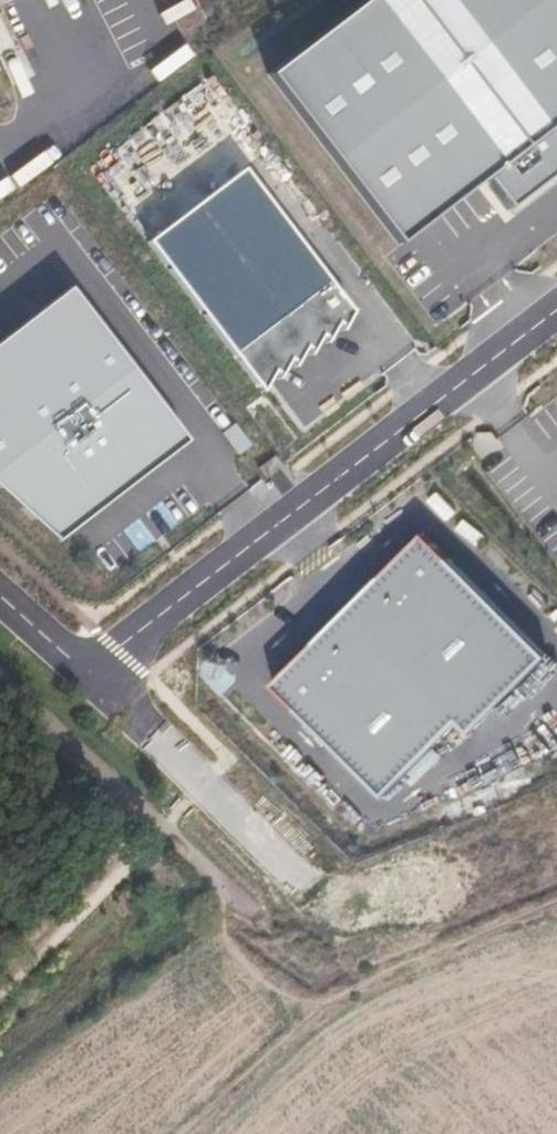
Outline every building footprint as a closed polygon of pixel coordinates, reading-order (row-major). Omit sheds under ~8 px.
[(417,0),(389,0),(284,83),(411,239),(497,177),(532,152),(417,0)] [(532,152),(556,132),(556,0),(417,0),(532,152)] [(497,177),(517,206),(556,175),(556,132),(532,152),(497,177)] [(363,307),(254,169),(156,239),(273,386),(363,307)] [(73,286),(58,297),(0,341),(0,479),(58,530),(67,528),(172,447),(185,431),(73,286)] [(556,663),(556,657),(442,537),(282,685),(382,790),(474,724),(491,730),(556,663)]
